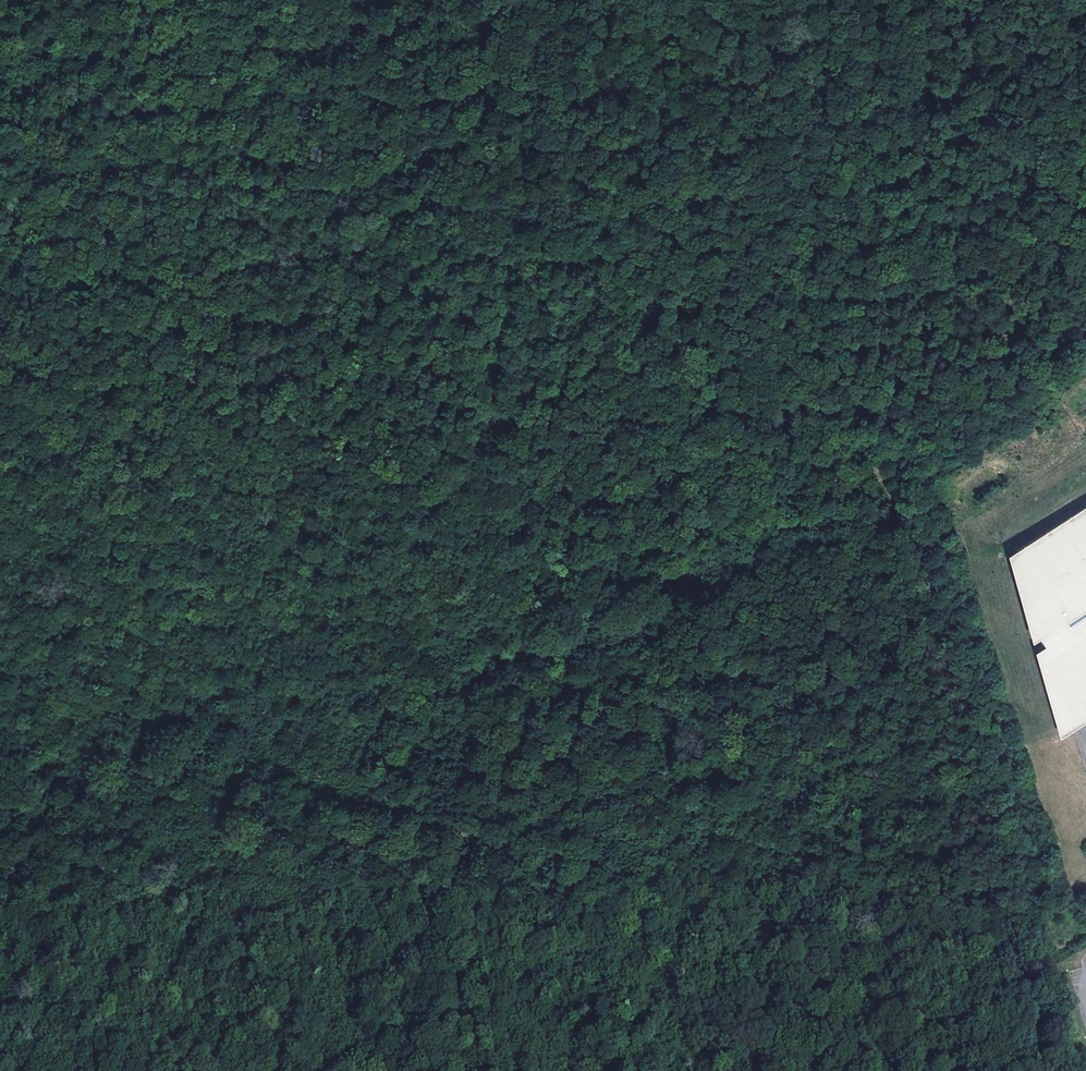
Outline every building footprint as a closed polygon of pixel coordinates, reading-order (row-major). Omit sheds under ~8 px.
[(1012,553),(1036,641),(1049,632),(1065,621),(1074,634),(1071,636),(1079,648),(1082,647),(1085,653),(1085,506),(1012,553)] [(1049,632),(1051,642),(1037,650),(1063,736),(1085,722),(1085,653),(1082,647),(1079,648),(1071,636),(1074,634),(1065,621),(1049,632)]
